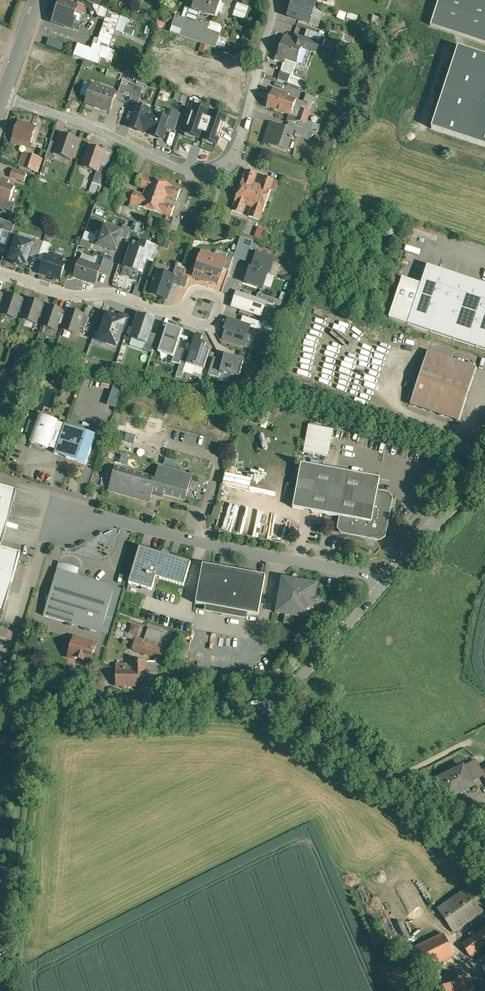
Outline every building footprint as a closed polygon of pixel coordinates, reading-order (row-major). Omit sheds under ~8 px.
[(64,0),(61,0),(53,22),(74,29),(76,21),(73,20),(76,13),(78,5),(64,0)] [(92,4),(93,4),(105,8),(106,0),(93,0),(92,4)] [(193,9),(216,17),(218,11),(221,4),(222,0),(196,0),(193,9)] [(297,0),(294,0),(291,9),(299,12),(296,19),(309,24),(314,10),(317,2),(311,0),(297,0)] [(431,26),(484,44),(484,0),(440,0),(431,26)] [(85,5),(78,3),(78,5),(76,13),(81,15),(84,6),(85,6),(85,5)] [(249,7),(238,3),(234,15),(245,19),(249,7)] [(105,8),(93,4),(95,16),(98,18),(106,20),(108,12),(110,10),(105,8)] [(324,13),(314,10),(309,24),(319,27),(324,13)] [(121,17),(108,12),(106,20),(99,38),(112,43),(116,31),(121,17)] [(121,17),(116,31),(123,34),(127,19),(121,17)] [(197,23),(186,19),(186,20),(176,17),(173,26),(182,30),(180,35),(216,48),(221,35),(207,30),(209,23),(198,19),(197,23)] [(294,37),(286,34),(279,54),(277,54),(275,59),(285,62),(287,58),(298,62),(304,46),(317,52),(321,43),(295,33),(294,37)] [(112,43),(99,38),(99,39),(95,38),(94,43),(110,49),(112,43)] [(94,43),(92,49),(78,44),(74,55),(99,64),(101,58),(106,60),(110,49),(94,43)] [(458,48),(432,129),(484,147),(484,57),(458,48)] [(110,49),(106,60),(112,62),(116,51),(110,49)] [(302,78),(282,71),(279,79),(289,82),(300,85),(304,87),(306,81),(302,80),(302,78)] [(135,85),(123,81),(119,94),(131,98),(135,86),(135,85)] [(199,89),(186,85),(184,91),(202,98),(205,92),(204,91),(205,88),(200,86),(199,89)] [(144,89),(135,86),(131,98),(130,101),(139,104),(144,89)] [(117,93),(101,87),(100,91),(91,88),(86,103),(110,111),(117,93)] [(287,92),(274,88),(268,107),(291,115),(297,100),(286,95),(287,92)] [(316,97),(307,94),(303,106),(310,108),(313,102),(314,103),(316,97)] [(216,111),(199,102),(195,110),(212,118),(216,111)] [(149,110),(137,106),(130,127),(142,132),(142,131),(147,132),(153,114),(149,112),(149,110)] [(310,112),(302,109),(298,121),(306,124),(310,112)] [(181,114),(172,111),(169,119),(170,119),(167,128),(175,131),(181,114)] [(169,119),(153,114),(147,132),(151,134),(151,135),(163,139),(167,128),(170,119),(169,119)] [(196,134),(193,137),(203,151),(225,135),(214,121),(203,129),(196,134)] [(198,123),(192,128),(196,134),(203,129),(198,123)] [(305,128),(289,123),(287,129),(297,133),(296,135),(302,137),(305,128)] [(35,130),(18,124),(11,144),(21,147),(22,143),(29,145),(35,130)] [(286,130),(275,126),(274,130),(270,128),(266,141),(269,143),(269,145),(287,151),(291,142),(292,140),(294,141),(293,143),(296,135),(297,133),(287,129),(286,130)] [(78,140),(61,134),(58,144),(54,154),(55,154),(71,160),(78,140)] [(48,135),(41,155),(45,157),(52,136),(48,135)] [(51,141),(46,158),(52,161),(55,154),(54,154),(58,144),(51,141)] [(105,151),(90,146),(83,167),(97,172),(98,172),(100,165),(105,151)] [(189,152),(188,152),(191,155),(193,158),(200,153),(195,147),(189,152)] [(41,160),(24,154),(19,167),(37,173),(41,160)] [(100,165),(98,172),(97,172),(93,182),(101,185),(107,168),(100,165)] [(26,175),(12,170),(9,178),(24,183),(26,175)] [(260,187),(254,184),(257,174),(247,170),(243,180),(243,179),(235,201),(232,211),(243,214),(247,204),(253,206),(249,216),(260,220),(263,211),(264,211),(271,190),(271,189),(274,180),(263,176),(260,187)] [(324,177),(316,175),(311,174),(309,179),(316,181),(314,188),(319,190),(322,183),(324,177)] [(147,189),(145,195),(135,192),(131,202),(140,206),(151,210),(161,182),(150,178),(141,175),(137,186),(147,189)] [(0,179),(0,201),(9,204),(9,203),(14,188),(7,186),(9,182),(0,179)] [(172,185),(161,182),(151,210),(162,214),(171,217),(175,206),(166,203),(169,197),(177,200),(181,189),(172,186),(172,185)] [(87,192),(94,194),(97,185),(90,183),(87,192)] [(131,191),(126,189),(122,199),(128,201),(131,191)] [(0,201),(0,212),(11,216),(8,215),(12,204),(9,203),(9,204),(0,201)] [(180,219),(174,217),(171,229),(176,231),(180,219)] [(0,219),(0,226),(0,230),(12,234),(15,224),(0,219)] [(122,231),(104,226),(97,245),(112,250),(113,249),(116,250),(118,249),(122,238),(123,232),(122,231)] [(131,228),(123,226),(122,231),(123,232),(122,238),(127,240),(131,228)] [(265,229),(259,227),(256,236),(262,239),(265,229)] [(274,232),(267,230),(264,239),(271,242),(274,232)] [(33,244),(18,238),(10,259),(16,261),(15,264),(21,266),(22,263),(26,265),(29,256),(34,244),(33,244)] [(235,254),(234,258),(246,262),(253,243),(240,238),(235,254)] [(44,242),(35,239),(33,244),(34,244),(29,256),(38,259),(44,242)] [(94,244),(82,240),(80,246),(92,250),(94,244)] [(51,245),(44,242),(38,259),(44,261),(46,256),(47,256),(51,245)] [(140,251),(131,248),(125,266),(143,272),(145,265),(144,265),(146,259),(150,246),(142,243),(140,251)] [(158,248),(150,246),(146,259),(154,262),(158,248)] [(229,252),(226,261),(224,269),(229,271),(234,258),(235,254),(229,252)] [(258,255),(253,269),(268,274),(270,275),(274,260),(258,255)] [(47,256),(46,256),(44,261),(40,273),(60,280),(66,263),(64,262),(64,260),(63,258),(56,256),(54,257),(53,259),(47,256)] [(212,260),(202,256),(195,277),(218,285),(224,269),(226,261),(213,257),(212,260)] [(106,257),(101,272),(109,274),(114,259),(106,257)] [(100,268),(80,261),(75,276),(95,283),(100,268)] [(186,270),(176,266),(173,276),(173,277),(171,284),(180,287),(184,276),(186,270)] [(428,266),(421,287),(408,324),(484,350),(484,285),(428,266)] [(253,269),(251,268),(246,283),(263,289),(268,274),(253,269)] [(173,276),(157,271),(150,294),(166,299),(171,284),(173,277),(173,276)] [(189,278),(184,276),(180,287),(186,288),(189,278)] [(390,318),(408,324),(421,287),(403,280),(390,318)] [(256,299),(237,293),(232,307),(261,316),(266,302),(256,299)] [(275,299),(258,293),(256,299),(266,302),(273,305),(274,304),(275,299)] [(22,299),(8,295),(7,298),(3,310),(1,314),(15,319),(18,313),(22,301),(22,299)] [(43,304),(28,300),(28,302),(23,315),(22,319),(36,324),(38,318),(42,305),(43,304)] [(28,302),(22,301),(18,313),(23,315),(28,302)] [(48,307),(42,305),(38,318),(44,320),(48,307)] [(62,311),(48,306),(48,307),(44,320),(42,326),(56,331),(58,324),(62,312),(62,311)] [(83,315),(69,310),(68,314),(64,326),(62,330),(77,335),(79,327),(83,316),(83,315)] [(68,314),(62,312),(58,324),(64,326),(68,314)] [(132,317),(121,314),(119,319),(125,321),(121,333),(126,334),(132,317)] [(89,318),(83,316),(79,327),(85,329),(89,318)] [(119,319),(107,316),(102,333),(108,335),(105,342),(116,346),(121,333),(125,321),(119,319)] [(139,316),(131,339),(146,344),(150,333),(154,321),(139,316)] [(260,322),(243,317),(241,323),(251,326),(250,327),(258,330),(260,322)] [(241,323),(228,319),(225,330),(226,330),(223,339),(246,346),(249,336),(248,336),(250,327),(251,326),(241,323)] [(183,330),(168,325),(159,352),(174,357),(177,348),(183,330)] [(146,344),(144,350),(152,353),(157,336),(150,333),(146,344)] [(203,337),(196,334),(187,362),(187,364),(195,366),(196,366),(204,368),(210,350),(205,349),(207,344),(201,342),(203,337)] [(185,350),(177,348),(174,357),(172,362),(180,364),(185,350)] [(477,368),(429,352),(411,405),(459,421),(458,421),(459,421),(477,368)] [(244,359),(225,354),(223,360),(220,372),(240,377),(244,359)] [(223,360),(214,358),(208,375),(219,377),(220,372),(223,360)] [(187,362),(181,361),(178,370),(184,372),(187,364),(187,362)] [(104,404),(113,407),(120,386),(111,383),(104,404)] [(57,421),(41,416),(32,443),(48,448),(48,447),(57,421)] [(57,421),(48,447),(56,450),(65,424),(57,421)] [(96,435),(65,424),(56,450),(55,454),(86,464),(96,435)] [(334,430),(310,425),(309,430),(333,434),(334,430)] [(333,434),(309,430),(305,447),(329,452),(333,434)] [(329,452),(305,447),(304,452),(329,456),(329,452)] [(380,478),(301,464),(293,508),(341,517),(339,528),(342,533),(369,538),(369,535),(377,537),(376,539),(380,539),(385,536),(385,532),(383,532),(385,525),(387,525),(392,498),(389,494),(378,491),(380,478)] [(192,476),(159,467),(156,477),(115,466),(109,490),(150,502),(153,494),(160,496),(161,494),(186,500),(192,476)] [(218,485),(245,491),(248,479),(221,472),(218,485)] [(4,613),(12,584),(20,555),(1,549),(17,492),(0,487),(0,612),(4,613)] [(222,509),(215,506),(212,518),(218,520),(222,509)] [(190,563),(139,548),(128,585),(152,592),(156,578),(183,586),(190,563)] [(77,576),(78,570),(60,564),(58,570),(51,593),(108,610),(115,587),(77,576)] [(266,576),(203,564),(196,604),(259,615),(266,576)] [(297,581),(297,583),(291,582),(284,587),(283,593),(281,593),(278,595),(277,600),(279,602),(277,613),(286,615),(284,624),(294,625),(296,617),(304,618),(306,607),(313,609),(314,604),(318,605),(321,603),(319,600),(315,599),(316,593),(314,593),(315,584),(307,583),(305,580),(300,579),(297,581)] [(108,610),(51,593),(44,616),(101,633),(108,610)] [(124,637),(133,640),(139,627),(130,623),(124,637)] [(172,637),(148,630),(144,641),(137,639),(133,651),(164,661),(172,637)] [(96,644),(74,638),(69,657),(76,659),(77,658),(83,660),(83,661),(90,663),(96,644)] [(131,662),(131,664),(116,664),(116,686),(148,686),(148,669),(147,669),(147,662),(131,662)] [(464,766),(439,779),(449,799),(458,794),(458,793),(472,785),(473,786),(474,786),(470,780),(483,773),(481,770),(481,769),(478,763),(465,770),(464,766)] [(438,909),(454,932),(484,911),(484,890),(478,880),(438,909)] [(462,944),(470,957),(484,947),(484,928),(462,944)] [(444,934),(408,952),(419,973),(455,956),(444,934)] [(399,967),(396,961),(383,967),(395,990),(418,990),(405,964),(399,967)] [(434,990),(477,990),(469,975),(434,990)]
